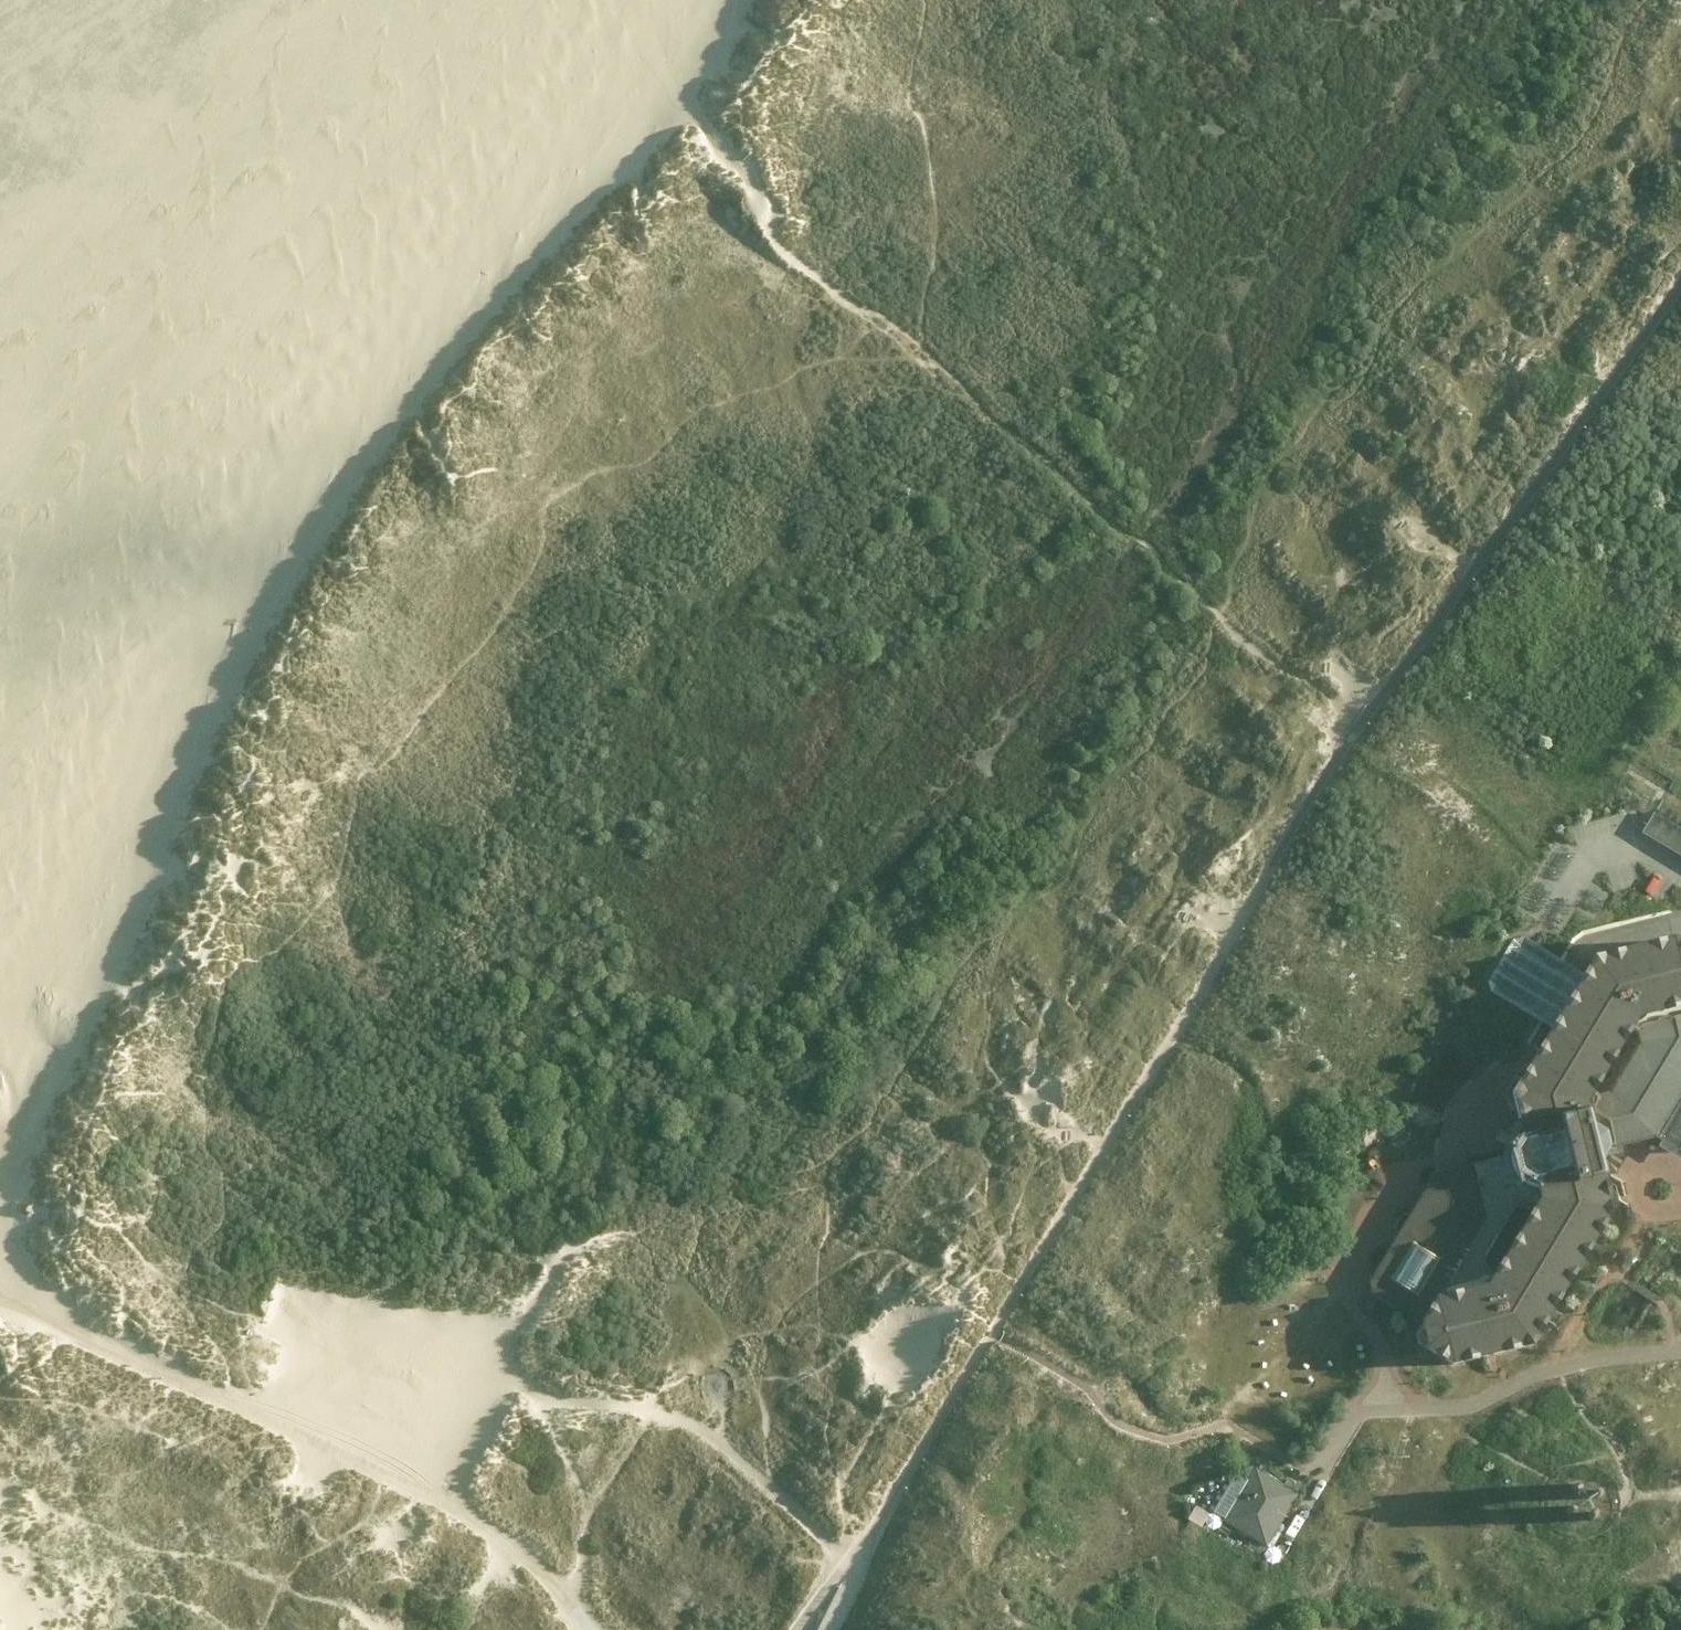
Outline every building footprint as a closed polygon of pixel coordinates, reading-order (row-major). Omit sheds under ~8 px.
[(1644,836),(1680,857),(1680,824),(1658,810),(1644,836)] [(1672,938),(1586,957),(1506,1095),(1514,1134),(1515,1143),(1505,1161),(1451,1175),(1390,1265),(1387,1279),(1389,1292),(1405,1303),(1419,1310),(1411,1325),(1422,1352),(1447,1364),(1528,1347),(1612,1202),(1597,1171),(1607,1148),(1649,1139),(1680,1155),(1680,951),(1672,938)] [(1229,1514),(1274,1542),(1307,1489),(1262,1461),(1229,1514)]
